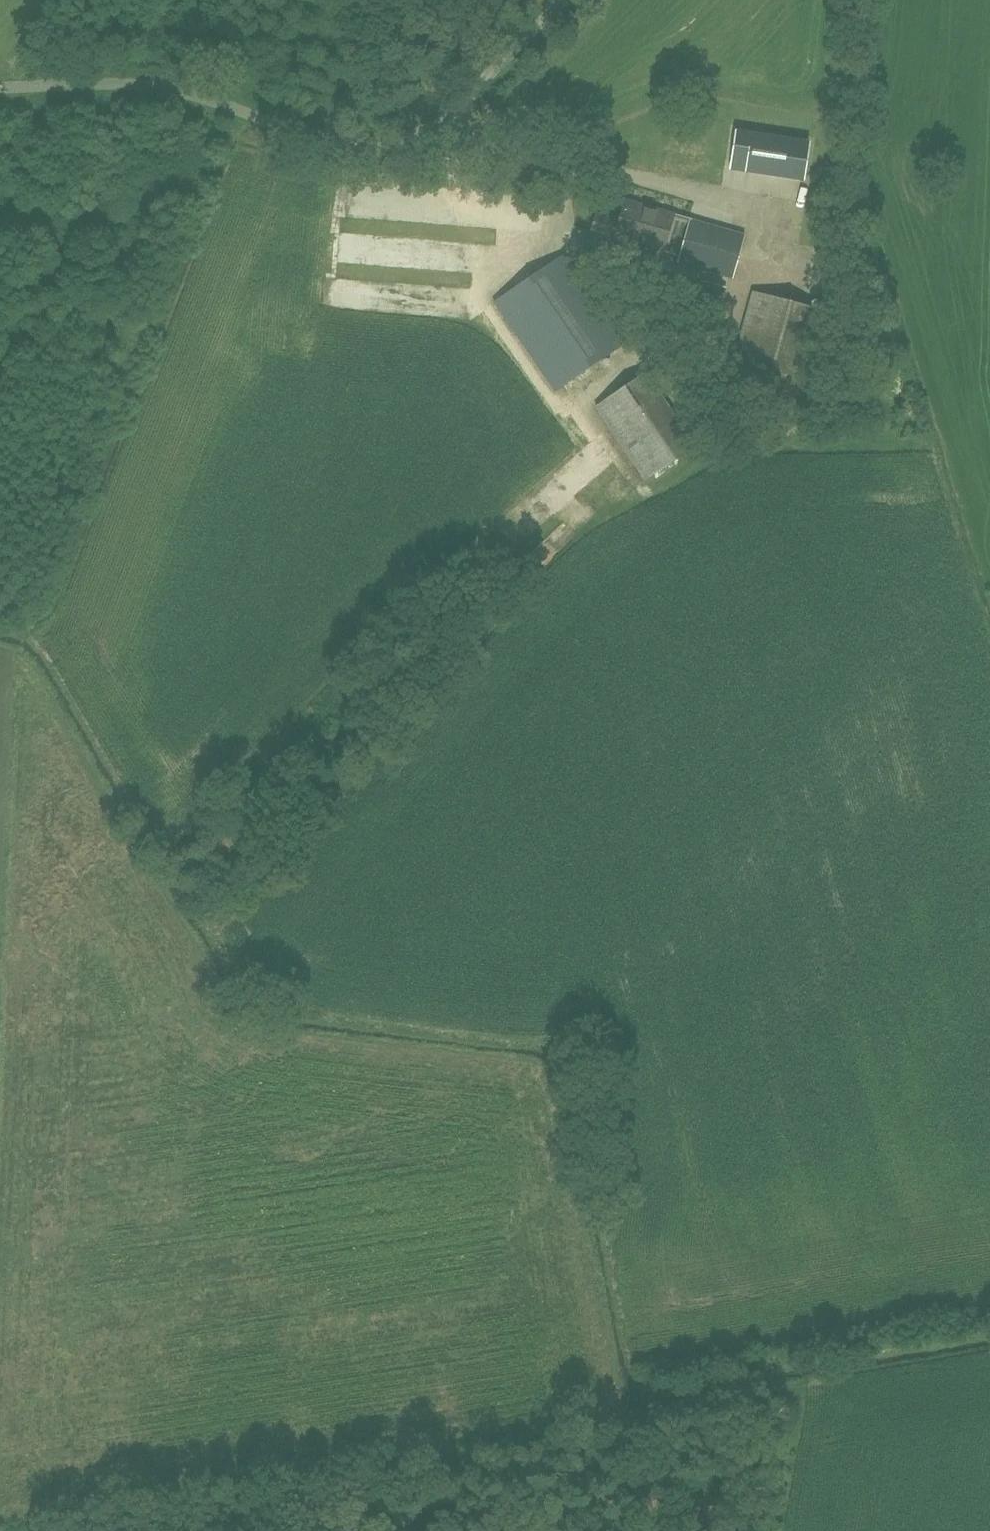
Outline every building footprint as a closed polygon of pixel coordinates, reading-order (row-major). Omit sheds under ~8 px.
[(736,132),(731,169),(804,180),(809,143),(736,132)] [(625,202),(620,222),(597,215),(592,233),(615,240),(612,248),(660,261),(662,252),(680,257),(678,263),(732,279),(745,235),(674,215),(674,216),(625,202)] [(496,302),(557,391),(626,344),(565,255),(496,302)] [(702,282),(693,313),(716,319),(725,289),(702,282)] [(726,388),(801,409),(828,313),(753,292),(726,388)] [(646,374),(596,408),(645,481),(695,448),(646,374)]
